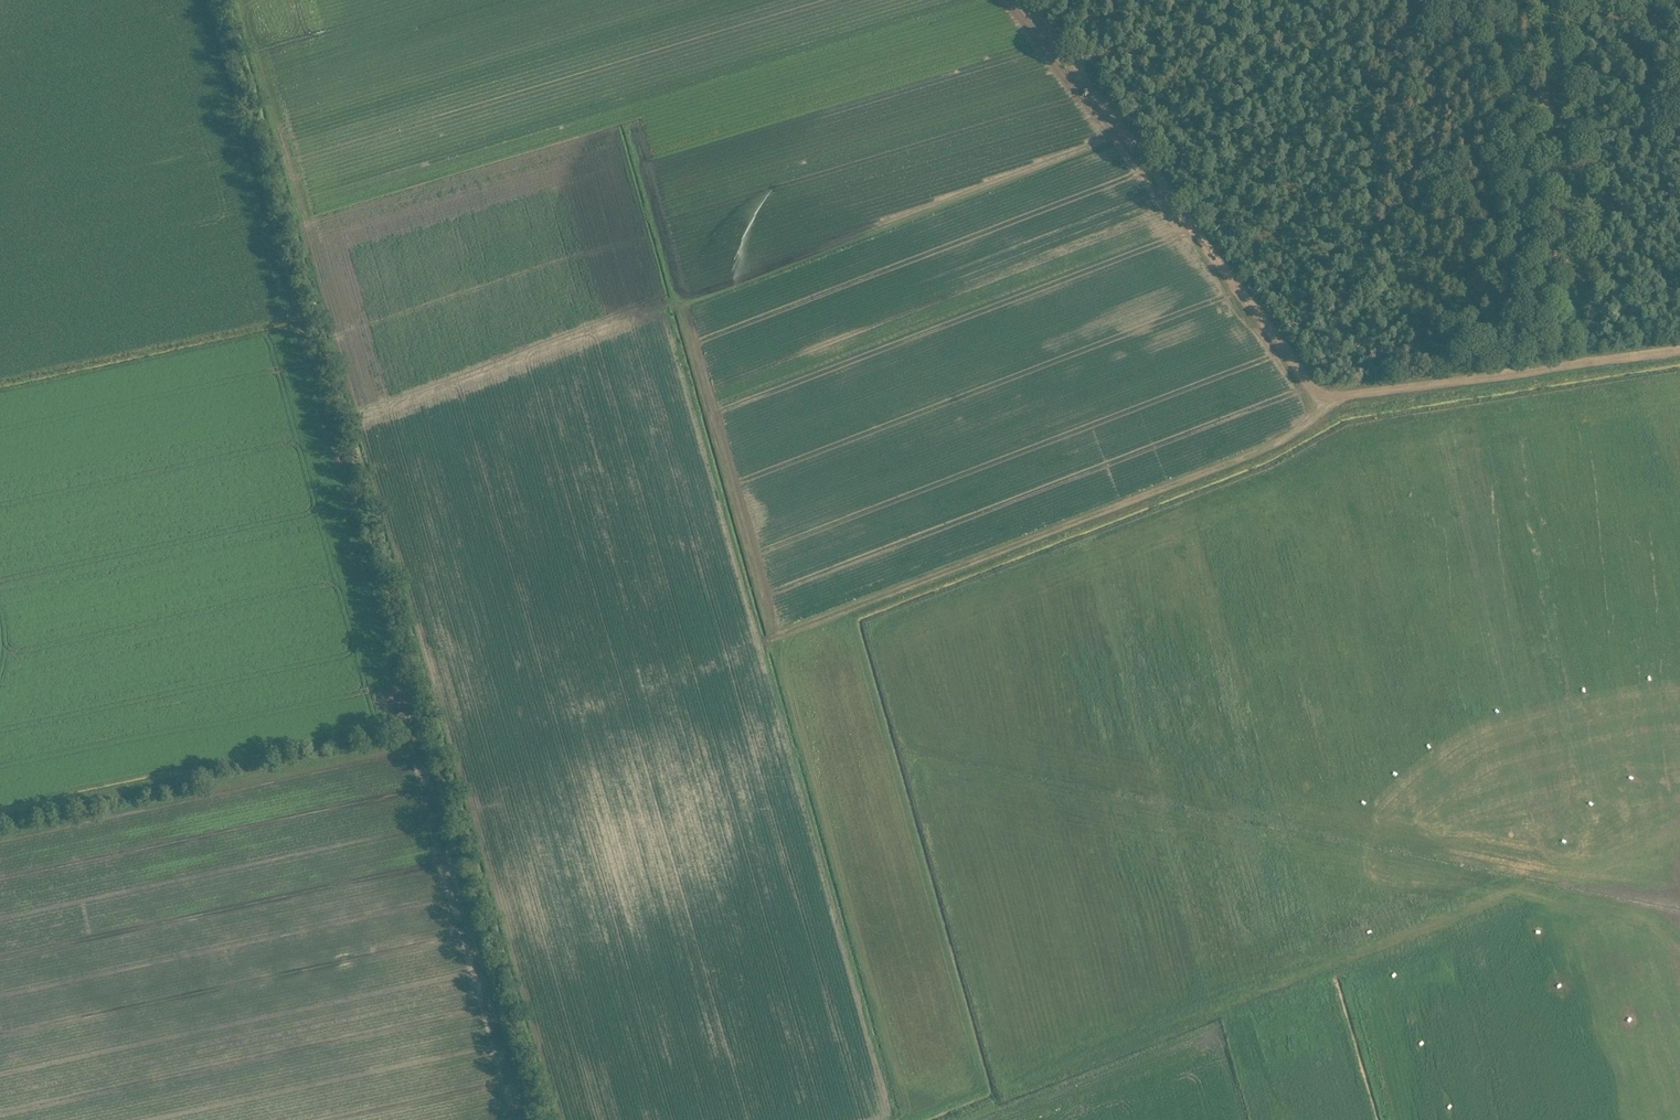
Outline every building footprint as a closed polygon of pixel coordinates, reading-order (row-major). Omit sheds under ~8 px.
[(505,335),(486,340),(488,346),(507,341),(505,335)]
